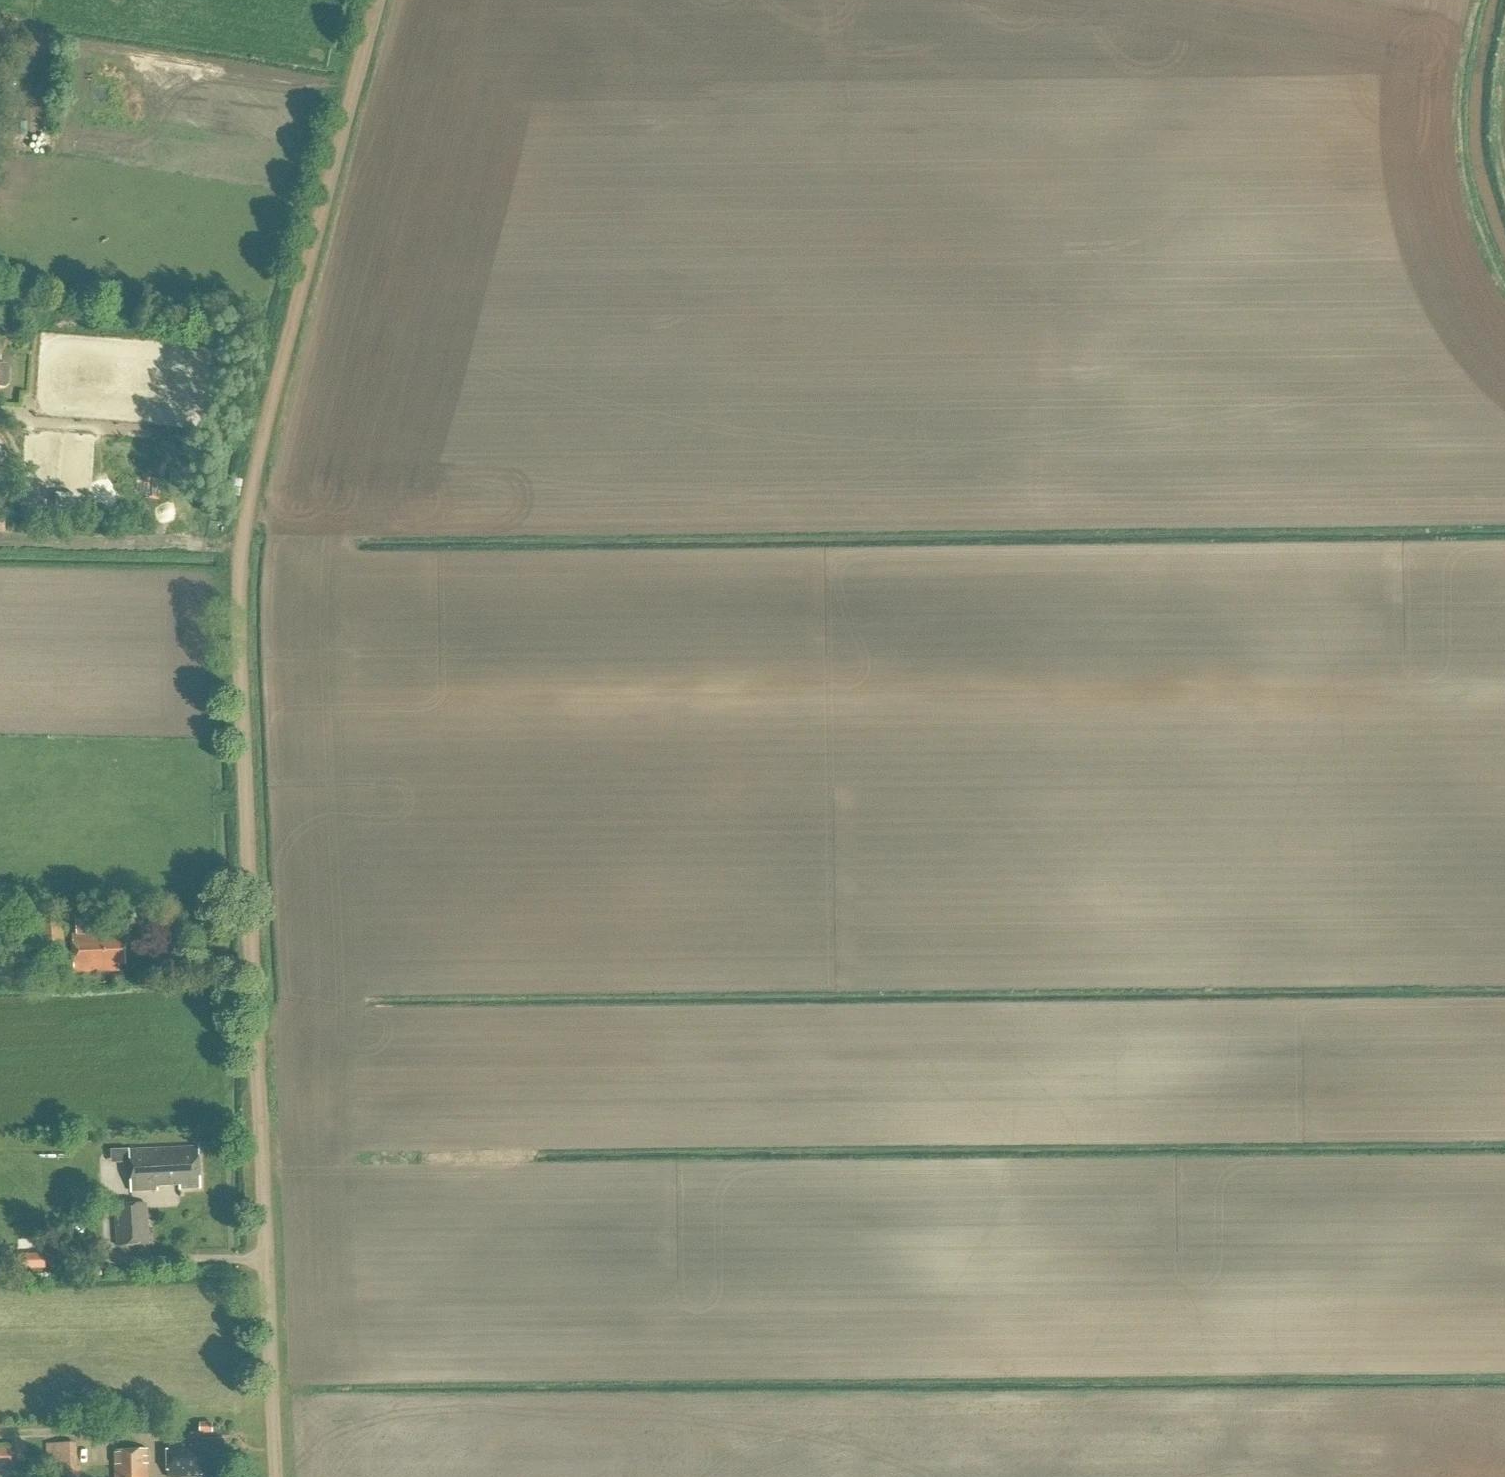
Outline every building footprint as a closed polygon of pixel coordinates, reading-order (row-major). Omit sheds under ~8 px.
[(8,389),(11,386),(12,371),(9,367),(0,366),(1,354),(0,354),(0,389),(8,389)] [(76,504),(57,503),(56,516),(75,517),(76,504)] [(44,519),(44,506),(21,504),(20,518),(44,519)] [(131,522),(131,508),(115,508),(115,522),(131,522)] [(76,928),(73,928),(74,971),(120,969),(120,964),(126,964),(125,930),(91,931),(90,918),(76,918),(76,928)] [(38,923),(39,953),(65,952),(63,922),(38,923)] [(182,1190),(199,1189),(198,1148),(132,1151),(134,1193),(157,1192),(157,1187),(182,1186),(182,1190)] [(149,1205),(115,1207),(117,1248),(151,1247),(149,1205)] [(13,1255),(13,1270),(39,1270),(39,1255),(13,1255)] [(214,1434),(214,1424),(200,1424),(200,1434),(214,1434)] [(223,1475),(223,1443),(208,1443),(208,1446),(168,1445),(169,1476),(202,1476),(223,1475)] [(76,1467),(76,1444),(46,1445),(46,1466),(52,1466),(52,1476),(80,1476),(80,1467),(76,1467)] [(149,1449),(115,1451),(116,1476),(150,1476),(149,1449)] [(10,1471),(9,1450),(0,1450),(0,1472),(10,1471)]
